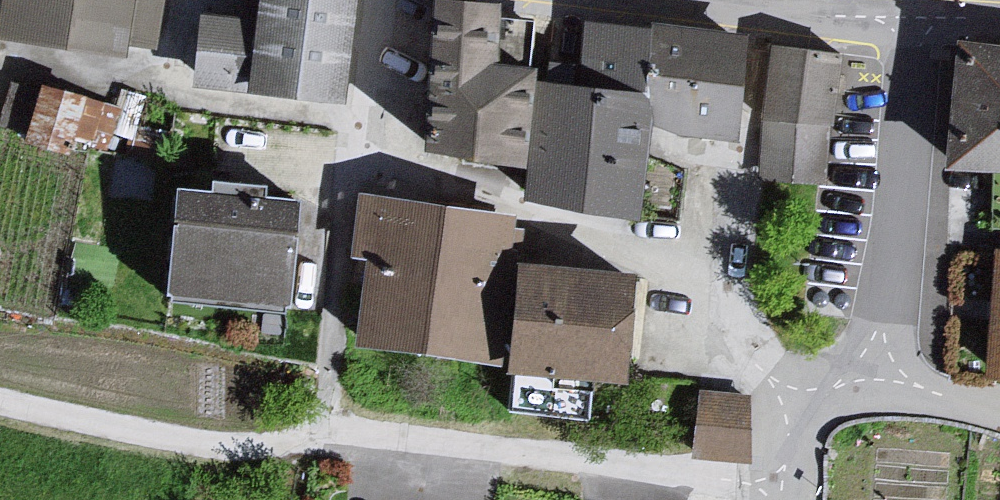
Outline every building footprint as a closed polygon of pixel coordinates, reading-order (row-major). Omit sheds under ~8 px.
[(154,0),(7,0),(4,14),(147,38),(154,0)] [(251,15),(200,9),(192,76),(344,96),(356,0),(253,0),(251,15)] [(463,0),(428,0),(421,145),(514,157),(527,55),(488,48),(490,2),(463,0)] [(742,38),(580,21),(575,72),(531,69),(518,184),(629,204),(640,109),(731,127),(742,38)] [(961,40),(948,150),(999,150),(999,43),(961,40)] [(840,51),(768,43),(756,180),(824,187),(840,51)] [(92,140),(107,93),(40,73),(26,120),(92,140)] [(277,298),(286,193),(173,182),(163,288),(277,298)] [(509,213),(359,198),(354,247),(370,248),(356,334),(616,364),(628,259),(505,246),(509,213)] [(995,247),(986,364),(999,365),(999,247),(995,247)] [(748,446),(749,381),(698,380),(697,445),(748,446)]
